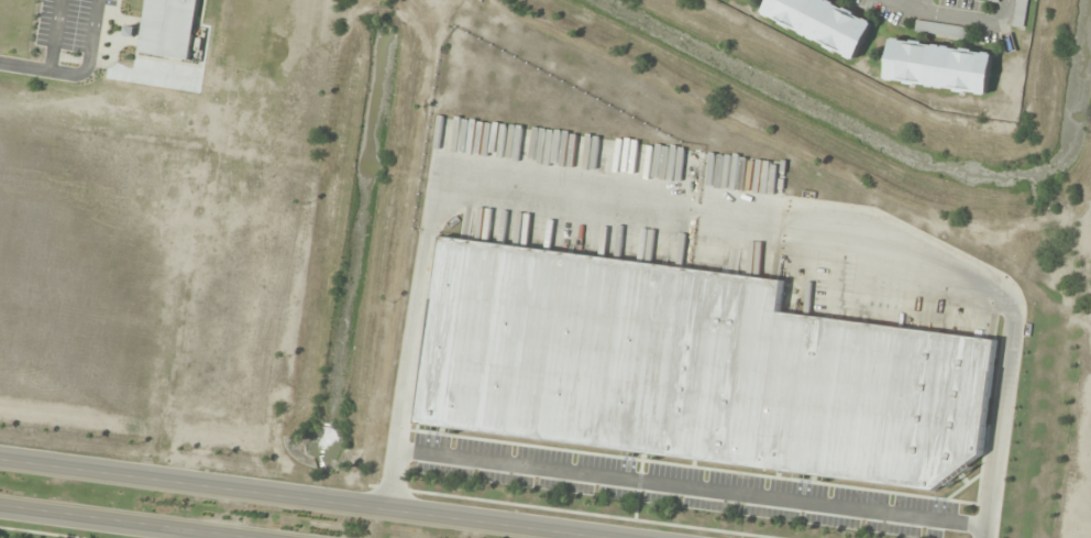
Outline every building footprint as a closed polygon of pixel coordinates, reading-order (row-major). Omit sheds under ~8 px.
[(139,53),(190,61),(199,0),(147,0),(139,53)] [(829,0),(770,0),(762,16),(856,60),(874,21),(829,0)] [(965,40),(967,30),(917,20),(915,30),(965,40)] [(885,81),(988,96),(994,53),(891,38),(885,81)] [(784,279),(440,240),(419,429),(955,489),(957,471),(979,474),(994,338),(780,314),(784,279)]
